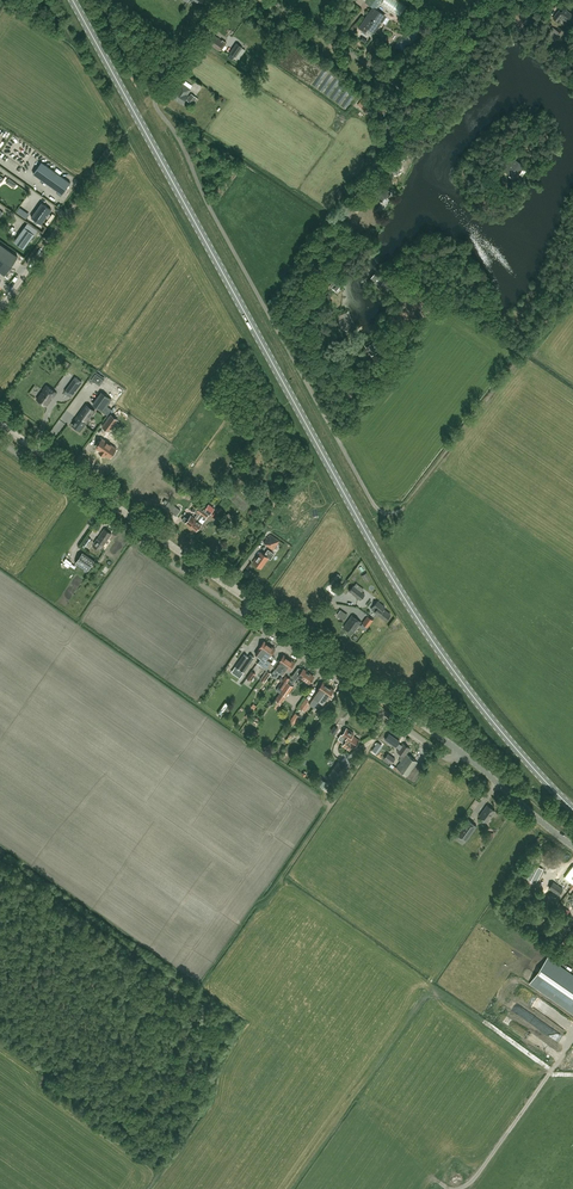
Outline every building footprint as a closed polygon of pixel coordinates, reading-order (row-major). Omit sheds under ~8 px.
[(374,32),(385,15),(373,7),(359,27),(365,31),(368,28),(374,32)] [(520,24),(523,22),(527,17),(518,8),(511,16),(520,24)] [(564,9),(561,12),(559,10),(553,18),(559,22),(562,18),(571,25),(572,22),(572,16),(564,9)] [(425,23),(418,26),(423,34),(429,31),(425,23)] [(555,44),(564,31),(558,27),(555,33),(550,30),(547,34),(552,37),(549,41),(555,44)] [(209,43),(218,50),(220,49),(221,50),(226,43),(223,41),(214,35),(209,43)] [(242,47),(237,43),(230,53),(235,57),(242,47)] [(177,88),(172,96),(182,103),(188,96),(186,95),(190,89),(182,84),(180,87),(181,87),(179,89),(177,88)] [(192,104),(197,98),(191,94),(187,100),(192,104)] [(368,111),(372,106),(362,99),(358,104),(368,111)] [(0,135),(0,137),(5,142),(9,137),(3,132),(0,135)] [(391,164),(388,168),(390,169),(390,176),(393,177),(393,174),(397,174),(400,170),(399,168),(403,167),(405,163),(402,157),(391,161),(391,164)] [(516,178),(523,166),(514,160),(511,165),(510,165),(505,171),(516,178)] [(71,183),(41,162),(33,173),(62,194),(71,183)] [(386,197),(390,191),(378,182),(373,189),(377,191),(368,202),(377,208),(385,197),(386,197)] [(51,210),(42,203),(31,217),(41,224),(51,210)] [(34,234),(24,227),(14,242),(24,248),(34,234)] [(5,275),(18,257),(0,244),(0,272),(5,275)] [(375,274),(374,273),(370,277),(371,278),(375,281),(374,282),(379,286),(380,285),(387,291),(391,287),(385,282),(378,276),(375,274)] [(332,285),(331,287),(334,289),(336,287),(338,288),(341,285),(339,284),(341,281),(340,281),(341,278),(339,277),(338,277),(337,278),(335,276),(330,282),(332,283),(331,284),(332,285)] [(415,296),(399,319),(402,321),(418,298),(415,296)] [(354,325),(346,312),(338,317),(342,325),(339,327),(342,331),(345,329),(345,330),(354,325)] [(379,339),(366,347),(371,355),(384,347),(379,339)] [(95,372),(91,379),(92,380),(96,383),(99,385),(104,379),(95,372)] [(46,385),(43,390),(44,391),(43,393),(42,392),(37,399),(46,406),(51,399),(50,399),(51,397),(53,398),(57,392),(48,386),(46,385)] [(71,397),(75,391),(69,386),(64,392),(71,397)] [(103,392),(94,405),(103,411),(111,398),(103,392)] [(84,425),(95,410),(86,404),(75,419),(76,420),(73,425),(80,430),(83,425),(84,425)] [(109,431),(115,423),(117,419),(111,415),(102,426),(107,429),(109,431)] [(100,450),(99,451),(103,454),(104,453),(108,456),(115,448),(101,438),(95,446),(100,450)] [(232,480),(230,483),(234,486),(241,479),(238,476),(233,481),(232,480)] [(173,502),(168,507),(180,516),(184,510),(173,502)] [(203,510),(191,526),(196,530),(202,523),(199,520),(201,517),(204,520),(206,518),(207,518),(209,516),(208,515),(209,514),(210,513),(211,514),(215,508),(208,503),(205,507),(207,509),(206,510),(204,509),(203,510)] [(185,522),(191,526),(203,510),(196,504),(192,509),(197,513),(194,517),(191,515),(188,519),(185,516),(182,519),(186,522),(185,522)] [(112,534),(104,528),(94,543),(93,545),(100,550),(112,534)] [(274,549),(280,540),(270,533),(263,542),(274,549)] [(270,559),(274,553),(268,549),(264,554),(260,551),(252,562),(261,568),(269,557),(270,559)] [(94,560),(82,552),(76,562),(88,570),(89,568),(92,569),(95,565),(92,563),(94,560)] [(367,572),(363,574),(367,581),(372,579),(367,572)] [(354,585),(349,591),(360,600),(365,594),(354,585)] [(391,614),(384,609),(385,607),(378,600),(371,609),(386,620),(391,614)] [(352,633),(361,621),(352,615),(343,627),(352,633)] [(368,627),(373,619),(367,616),(362,623),(368,627)] [(259,647),(259,648),(255,654),(261,657),(270,645),(264,641),(259,647)] [(270,645),(261,657),(258,661),(262,664),(264,663),(269,666),(273,660),(269,658),(275,649),(270,645)] [(254,657),(250,654),(248,656),(244,654),(236,666),(244,672),(254,657)] [(281,672),(281,671),(280,671),(289,659),(284,655),(281,658),(280,658),(273,667),(276,668),(275,669),(277,671),(278,670),(281,672)] [(281,671),(281,672),(284,674),(286,671),(289,673),(290,673),(291,670),(290,669),(295,663),(289,659),(280,671),(281,671)] [(310,683),(314,676),(303,668),(302,669),(300,667),(298,668),(292,677),(296,679),(299,676),(306,680),(305,681),(308,683),(309,682),(310,683)] [(256,673),(252,670),(247,677),(251,680),(256,673)] [(270,673),(267,670),(260,679),(264,681),(270,673)] [(280,693),(287,683),(282,681),(276,690),(280,693)] [(293,686),(288,682),(276,699),(281,703),(286,696),(287,696),(293,686)] [(319,699),(320,699),(329,686),(323,682),(318,689),(313,696),(318,700),(319,699)] [(329,686),(320,699),(322,701),(327,695),(329,697),(334,690),(329,686)] [(306,698),(300,707),(305,710),(311,702),(306,698)] [(321,717),(325,711),(320,708),(316,714),(321,717)] [(352,745),(355,747),(359,740),(353,735),(354,733),(347,728),(342,735),(346,738),(345,740),(346,740),(343,744),(349,749),(352,745)] [(407,775),(417,761),(406,753),(410,748),(403,743),(397,751),(400,753),(399,754),(399,755),(402,757),(400,759),(401,760),(396,767),(407,775)] [(383,759),(391,764),(395,759),(387,753),(383,759)] [(343,773),(334,766),(327,777),(336,784),(343,773)] [(327,783),(319,777),(316,783),(324,788),(327,783)] [(487,822),(495,811),(487,805),(479,816),(487,822)] [(477,826),(467,819),(457,834),(466,841),(477,826)] [(545,867),(538,862),(528,875),(535,880),(545,867)] [(558,894),(563,888),(553,881),(549,887),(558,894)] [(548,957),(530,982),(572,1013),(572,975),(548,957)] [(541,999),(535,1008),(540,1011),(546,1002),(541,999)]
